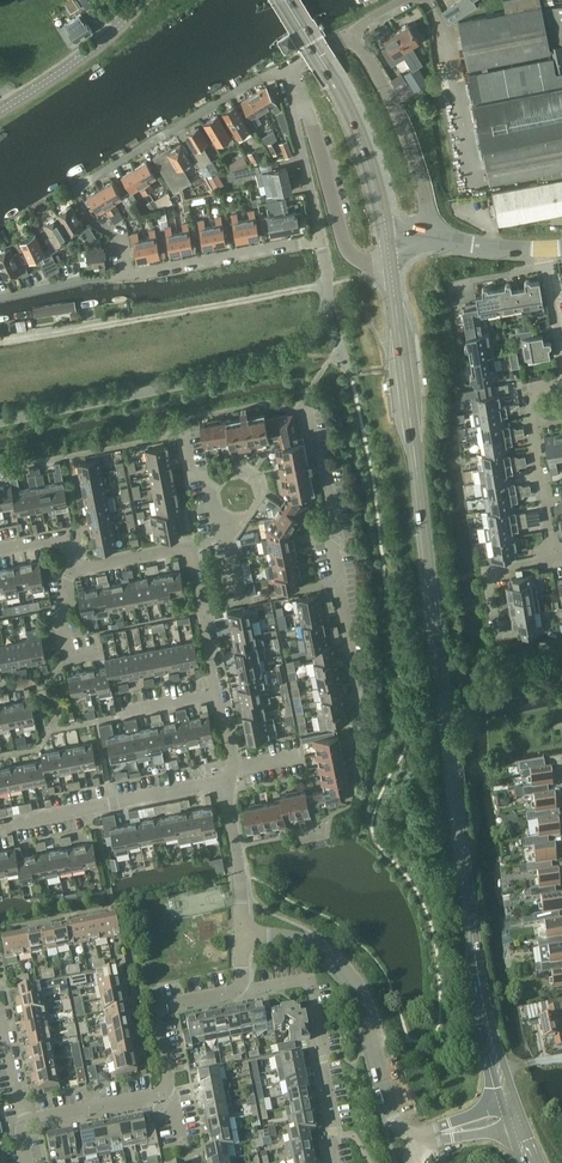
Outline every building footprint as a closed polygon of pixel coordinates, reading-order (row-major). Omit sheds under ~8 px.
[(73,0),(68,0),(65,2),(71,12),(78,7),(73,0)] [(99,2),(98,0),(80,0),(86,10),(99,2)] [(468,68),(551,52),(541,0),(503,0),(505,12),(459,21),(468,68)] [(455,2),(441,10),(450,24),(463,16),(455,2)] [(561,42),(561,41),(561,5),(553,7),(546,8),(554,44),(561,42)] [(76,42),(93,31),(82,13),(65,24),(76,42)] [(419,41),(408,24),(396,31),(417,66),(422,63),(411,45),(419,41)] [(388,45),(383,49),(392,64),(405,56),(412,69),(417,66),(396,31),(390,35),(389,33),(385,36),(386,37),(384,39),(388,45)] [(293,42),(288,33),(280,38),(285,47),(293,42)] [(551,46),(553,57),(554,57),(556,71),(561,70),(561,44),(551,46)] [(539,183),(561,178),(561,73),(552,75),(549,58),(469,74),(483,147),(489,180),(536,170),(539,183)] [(405,80),(401,73),(397,75),(391,79),(393,81),(396,86),(397,85),(405,80)] [(267,85),(255,92),(264,109),(272,104),(276,112),(281,109),(267,86),(267,85)] [(255,92),(242,100),(243,101),(257,123),(262,121),(257,113),(264,109),(255,92)] [(236,104),(223,112),(240,140),(253,132),(236,104)] [(283,112),(277,115),(283,131),(288,130),(283,112)] [(219,115),(205,123),(214,138),(218,145),(232,137),(228,132),(219,115)] [(200,126),(187,134),(196,149),(191,152),(200,167),(205,176),(219,173),(203,145),(209,142),(200,126)] [(273,155),(282,150),(276,139),(267,143),(273,155)] [(287,140),(280,143),(287,157),(293,153),(287,140)] [(172,146),(154,156),(175,191),(192,181),(183,166),(192,161),(181,143),(173,148),(172,146)] [(253,163),(261,159),(256,149),(248,153),(253,163)] [(231,171),(234,170),(234,171),(250,167),(244,156),(228,166),(231,171)] [(157,176),(148,160),(135,168),(149,191),(154,188),(151,183),(150,183),(149,181),(157,176)] [(257,172),(260,184),(290,178),(288,166),(264,172),(263,171),(260,171),(259,165),(250,167),(234,171),(235,172),(236,177),(257,172)] [(132,190),(127,193),(133,205),(139,202),(132,190),(139,186),(140,189),(143,194),(149,191),(135,168),(123,175),(132,190)] [(229,179),(236,177),(235,172),(234,171),(228,172),(229,179)] [(224,184),(218,173),(208,179),(213,190),(224,184)] [(275,194),(293,190),(290,178),(260,184),(260,185),(266,184),(268,195),(266,196),(267,200),(276,198),(275,194)] [(494,203),(498,222),(545,213),(546,218),(561,215),(561,178),(539,183),(492,192),(494,203)] [(113,181),(112,182),(101,188),(120,221),(124,218),(119,209),(119,208),(114,201),(121,197),(133,218),(140,215),(133,205),(127,193),(122,195),(113,181)] [(115,224),(120,221),(101,188),(88,196),(97,211),(104,207),(109,214),(115,224)] [(168,192),(154,200),(158,207),(159,207),(172,202),(168,192)] [(264,193),(256,195),(257,198),(258,203),(266,201),(264,193)] [(206,201),(205,196),(191,199),(192,204),(206,201)] [(286,196),(284,197),(279,198),(285,231),(300,228),(297,211),(289,212),(286,196)] [(146,203),(151,212),(158,207),(154,200),(153,198),(146,203)] [(271,230),(272,233),(285,231),(279,198),(276,198),(267,200),(268,207),(273,206),(275,215),(268,216),(268,217),(262,218),(264,231),(271,230)] [(93,213),(96,211),(90,201),(87,203),(93,213)] [(71,205),(57,214),(58,216),(69,234),(70,234),(81,227),(89,242),(97,237),(90,225),(84,228),(83,226),(71,205)] [(165,209),(157,211),(159,221),(167,219),(165,209)] [(251,218),(245,219),(248,238),(260,236),(255,210),(249,211),(251,218)] [(237,240),(248,238),(245,219),(239,220),(238,213),(232,214),(237,240)] [(57,244),(71,236),(70,234),(69,234),(58,216),(44,224),(46,227),(41,230),(50,248),(52,253),(59,248),(57,244)] [(217,225),(212,225),(215,244),(227,242),(222,216),(216,218),(217,225)] [(203,246),(215,244),(212,225),(206,227),(205,220),(199,221),(203,246)] [(184,231),(178,232),(182,250),(194,248),(189,223),(183,224),(184,231)] [(170,253),(182,250),(178,232),(173,233),(172,226),(166,227),(170,253)] [(151,237),(145,238),(148,257),(160,255),(155,229),(150,230),(151,237)] [(137,259),(148,257),(145,238),(140,239),(138,232),(133,233),(137,259)] [(25,249),(19,252),(25,263),(30,260),(29,259),(30,259),(37,255),(42,266),(46,275),(59,269),(52,253),(50,248),(44,251),(36,233),(21,240),(25,249)] [(103,247),(97,237),(89,242),(93,248),(87,248),(79,250),(79,259),(88,259),(89,265),(98,264),(99,274),(106,273),(105,264),(105,263),(104,247),(103,247)] [(25,263),(19,252),(13,255),(10,248),(0,253),(0,266),(4,276),(5,278),(20,271),(22,277),(30,273),(25,263)] [(540,280),(531,281),(530,279),(527,279),(525,280),(525,282),(526,287),(519,289),(522,309),(544,305),(540,280)] [(505,286),(497,287),(501,312),(522,309),(519,289),(512,290),(511,284),(510,282),(508,282),(506,283),(505,286)] [(497,287),(488,288),(487,286),(485,286),(483,287),(482,289),(483,293),(476,294),(477,302),(479,316),(480,316),(501,312),(497,287)] [(76,310),(75,300),(33,307),(34,317),(76,310)] [(349,314),(356,312),(354,302),(347,304),(349,314)] [(483,332),(480,316),(479,316),(477,302),(467,303),(467,307),(465,307),(463,309),(463,311),(467,335),(483,332)] [(71,319),(78,318),(77,310),(70,311),(71,319)] [(25,319),(15,321),(17,332),(27,330),(25,319)] [(523,320),(525,330),(530,329),(532,329),(530,319),(523,320)] [(513,332),(514,339),(533,335),(532,329),(530,329),(513,332)] [(468,346),(470,359),(494,355),(490,331),(483,332),(467,335),(466,335),(467,340),(465,341),(465,344),(466,346),(468,346)] [(514,339),(515,346),(522,345),(524,359),(550,355),(549,347),(551,345),(551,343),(551,342),(550,341),(548,340),(544,341),(542,334),(533,335),(514,339)] [(512,368),(519,366),(517,351),(509,352),(512,368)] [(470,359),(473,371),(471,374),(471,376),(474,378),(475,383),(476,382),(477,382),(477,383),(478,383),(477,382),(492,380),(498,379),(494,355),(470,359)] [(477,383),(477,382),(476,382),(479,395),(471,397),(472,404),(474,404),(475,410),(473,411),(503,406),(500,392),(494,393),(492,380),(477,382),(478,383),(477,383)] [(466,390),(458,391),(459,398),(467,397),(466,390)] [(476,418),(477,425),(505,420),(504,413),(507,412),(506,405),(503,406),(473,411),(475,418),(476,418)] [(240,410),(242,420),(227,423),(229,433),(230,441),(232,449),(270,442),(274,441),(275,446),(286,498),(284,500),(281,505),(298,516),(301,511),(302,512),(308,503),(306,492),(311,491),(307,469),(317,467),(316,460),(306,462),(301,440),(298,440),(293,413),(286,414),(266,418),(265,415),(249,418),(247,408),(240,410)] [(217,417),(213,418),(218,444),(230,441),(229,433),(227,423),(226,419),(218,421),(217,417)] [(205,446),(218,444),(213,418),(208,419),(208,423),(200,424),(205,446)] [(479,432),(477,432),(478,439),(511,433),(509,427),(507,428),(505,420),(477,425),(479,432)] [(555,458),(561,457),(561,432),(544,435),(551,473),(558,472),(555,458)] [(481,446),(482,453),(506,449),(510,449),(509,441),(512,441),(511,433),(478,439),(480,446),(481,446)] [(145,449),(148,462),(170,458),(168,445),(145,449)] [(511,463),(510,456),(507,457),(506,449),(482,453),(478,454),(479,461),(478,461),(479,468),(511,463)] [(77,463),(80,476),(102,471),(100,458),(77,463)] [(170,458),(148,462),(150,475),(173,471),(170,458)] [(56,481),(51,482),(55,504),(68,502),(64,480),(60,461),(55,462),(57,469),(54,470),(56,481)] [(481,475),(483,482),(511,477),(509,470),(512,470),(511,463),(479,468),(480,476),(481,475)] [(39,465),(35,466),(42,507),(55,504),(51,482),(46,483),(44,472),(41,472),(39,465)] [(25,487),(30,509),(42,507),(35,466),(30,467),(31,474),(29,475),(31,486),(25,487)] [(14,470),(9,471),(11,478),(11,482),(16,505),(17,512),(30,509),(25,487),(20,488),(18,477),(15,477),(14,470)] [(105,484),(102,471),(80,476),(82,488),(105,484)] [(150,475),(153,488),(175,483),(173,471),(150,475)] [(516,491),(515,484),(512,485),(511,477),(483,482),(484,489),(482,490),(484,496),(516,491)] [(0,485),(0,491),(3,507),(16,505),(11,482),(0,485)] [(175,483),(153,488),(155,500),(178,496),(175,483)] [(107,497),(105,484),(82,488),(85,501),(107,497)] [(486,504),(488,510),(516,505),(514,498),(517,498),(516,491),(484,496),(485,504),(486,504)] [(155,500),(158,513),(180,509),(180,508),(178,496),(155,500)] [(87,514),(110,509),(107,497),(85,501),(87,514)] [(265,503),(272,507),(274,516),(292,528),(297,522),(299,524),(302,519),(298,516),(281,505),(269,497),(265,503)] [(483,519),(484,526),(526,518),(525,512),(513,514),(511,507),(516,506),(516,505),(488,510),(483,511),(485,518),(483,519)] [(191,525),(187,507),(180,508),(180,509),(158,513),(152,514),(157,540),(179,536),(178,527),(191,525)] [(112,522),(110,509),(87,514),(90,526),(112,522)] [(289,532),(292,528),(274,516),(263,518),(267,535),(268,538),(290,534),(289,532)] [(516,535),(514,528),(527,525),(526,518),(484,526),(486,533),(487,533),(488,539),(516,535)] [(90,526),(92,539),(115,535),(112,522),(90,526)] [(256,540),(254,531),(244,533),(241,537),(237,538),(236,539),(237,544),(246,542),(256,540)] [(295,541),(291,541),(290,534),(268,538),(261,539),(264,551),(270,550),(270,551),(296,546),(295,541)] [(95,552),(117,548),(115,535),(92,539),(95,552)] [(516,536),(516,535),(488,539),(489,547),(488,547),(489,554),(490,562),(515,557),(514,550),(518,550),(518,546),(520,545),(518,536),(516,536)] [(247,550),(246,542),(237,544),(239,551),(247,550)] [(297,551),(296,546),(270,551),(273,563),(295,559),(293,551),(297,551)] [(275,576),(301,571),(300,566),(296,567),(295,559),(273,563),(266,564),(268,577),(275,576)] [(44,582),(40,561),(27,563),(31,586),(32,592),(46,589),(44,582)] [(241,563),(242,569),(251,568),(249,561),(241,563)] [(19,588),(31,586),(27,563),(14,566),(19,588)] [(14,566),(2,568),(7,598),(19,595),(18,588),(19,588),(14,566)] [(242,569),(244,576),(252,574),(251,568),(242,569)] [(122,582),(117,583),(122,605),(134,603),(130,580),(129,576),(127,569),(123,570),(124,577),(121,578),(122,582)] [(181,570),(168,573),(172,595),(185,593),(181,570)] [(298,577),(302,576),(301,571),(275,576),(278,589),(300,585),(298,577)] [(168,573),(155,575),(159,598),(172,595),(168,573)] [(98,587),(92,588),(97,617),(110,614),(108,608),(109,608),(104,585),(104,581),(102,574),(97,575),(99,582),(98,583),(98,587)] [(510,585),(506,586),(508,601),(532,597),(537,596),(534,574),(509,579),(510,585)] [(155,575),(142,578),(147,600),(159,598),(155,575)] [(142,578),(130,580),(134,603),(147,600),(142,578)] [(108,580),(104,581),(104,585),(109,608),(122,605),(117,583),(109,584),(108,580)] [(245,582),(248,594),(255,593),(252,581),(245,582)] [(556,592),(555,583),(544,585),(545,594),(556,592)] [(92,588),(79,591),(83,613),(84,618),(96,615),(97,617),(92,588)] [(319,594),(297,598),(299,611),(322,607),(319,594)] [(508,601),(510,615),(534,611),(534,610),(540,609),(537,596),(532,597),(508,601)] [(250,607),(228,611),(230,624),(252,620),(250,607)] [(299,611),(302,624),(324,619),(322,607),(299,611)] [(542,624),(536,625),(534,611),(510,615),(513,630),(517,629),(519,636),(544,632),(542,624)] [(252,620),(230,624),(233,637),(255,633),(262,632),(260,618),(252,620)] [(304,636),(327,632),(324,619),(302,624),(304,636)] [(307,649),(312,648),(329,644),(327,632),(304,636),(307,649)] [(255,633),(233,637),(235,650),(265,644),(264,638),(256,639),(255,633)] [(42,636),(29,639),(33,661),(46,658),(42,636)] [(29,639),(16,641),(21,663),(33,661),(29,639)] [(195,640),(194,641),(182,643),(186,665),(199,663),(195,640)] [(16,641),(4,644),(8,666),(21,663),(16,641)] [(173,668),(186,665),(182,643),(169,646),(173,668)] [(334,643),(329,644),(312,648),(314,661),(336,656),(334,643)] [(0,644),(0,668),(8,666),(4,644),(0,644)] [(265,644),(235,650),(238,663),(260,658),(258,651),(266,649),(265,644)] [(173,668),(169,646),(156,648),(161,670),(173,668)] [(156,648),(144,651),(148,673),(161,670),(156,648)] [(148,673),(144,651),(131,653),(135,676),(148,673)] [(131,653),(118,656),(123,678),(135,676),(131,653)] [(107,665),(110,681),(110,680),(123,678),(118,656),(105,658),(107,665)] [(314,661),(317,673),(339,669),(336,656),(314,661)] [(260,658),(238,663),(240,675),(262,671),(260,658)] [(110,680),(110,681),(107,665),(94,668),(99,690),(98,690),(99,696),(112,693),(111,688),(112,688),(110,680)] [(297,677),(294,665),(287,666),(290,679),(297,677)] [(284,667),(276,668),(279,681),(286,680),(284,667)] [(94,668),(82,670),(86,693),(85,693),(87,699),(91,698),(90,692),(98,690),(99,690),(94,668)] [(339,669),(317,673),(319,686),(341,682),(339,669)] [(73,695),(85,693),(86,693),(82,670),(69,673),(73,695)] [(262,671),(240,675),(243,688),(260,684),(260,685),(265,684),(269,683),(266,670),(262,671)] [(300,690),(299,685),(297,677),(290,679),(292,691),(300,690)] [(279,681),(281,693),(289,692),(286,680),(279,681)] [(319,686),(322,699),(344,694),(341,682),(319,686)] [(243,688),(238,688),(240,701),(270,696),(269,691),(262,692),(260,685),(260,684),(243,688)] [(289,692),(281,693),(284,706),(291,705),(289,692)] [(322,699),(323,707),(317,708),(318,713),(346,707),(344,694),(322,699)] [(270,696),(240,701),(243,714),(265,710),(264,702),(271,701),(270,696)] [(32,698),(31,698),(19,701),(23,723),(36,721),(32,698)] [(10,726),(23,723),(19,701),(6,704),(10,726)] [(201,716),(196,717),(201,740),(213,737),(214,737),(209,715),(208,710),(207,703),(202,704),(203,711),(200,712),(201,716)] [(295,704),(296,712),(297,717),(305,715),(304,710),(303,703),(295,704)] [(10,726),(6,704),(0,705),(0,728),(10,726)] [(284,706),(286,719),(294,717),(291,705),(284,706)] [(349,720),(346,707),(318,713),(317,713),(320,729),(331,727),(330,724),(349,720)] [(265,710),(243,714),(245,727),(275,721),(274,716),(267,718),(265,710)] [(161,712),(156,713),(157,720),(158,725),(163,747),(175,745),(171,722),(164,724),(163,719),(162,719),(161,712)] [(152,726),(145,727),(150,750),(151,754),(164,752),(163,747),(158,725),(157,720),(156,713),(151,714),(152,721),(151,721),(152,726)] [(308,731),(305,715),(297,717),(300,733),(308,731)] [(135,717),(130,718),(137,752),(150,750),(145,727),(139,728),(137,717),(135,717)] [(196,717),(183,720),(188,742),(201,740),(196,717)] [(127,731),(120,732),(125,755),(125,759),(138,757),(137,752),(130,718),(124,719),(127,731)] [(183,720),(171,722),(175,745),(188,742),(183,720)] [(275,721),(245,727),(248,740),(270,736),(277,734),(275,721)] [(112,722),(99,724),(100,726),(103,744),(109,743),(112,757),(112,762),(125,759),(125,755),(120,732),(114,733),(112,722)] [(335,735),(332,736),(327,737),(319,738),(313,740),(314,747),(316,746),(317,752),(343,746),(342,741),(340,741),(339,734),(335,735)] [(18,748),(28,746),(26,740),(17,742),(18,748)] [(97,764),(93,742),(80,744),(84,767),(97,764)] [(80,744),(67,747),(71,769),(84,767),(80,744)] [(344,753),(343,746),(317,752),(315,752),(317,759),(318,759),(319,764),(344,759),(342,753),(344,753)] [(59,772),(71,769),(67,747),(54,749),(59,772)] [(46,774),(59,772),(54,749),(41,752),(43,759),(46,774)] [(43,759),(30,761),(35,784),(48,781),(46,774),(43,759)] [(347,766),(345,766),(344,759),(319,764),(318,765),(319,772),(321,772),(322,777),(348,772),(347,766)] [(35,784),(30,761),(18,764),(22,786),(35,784)] [(523,789),(523,790),(553,785),(551,768),(546,769),(545,761),(520,765),(521,773),(530,772),(532,788),(523,789)] [(18,764),(5,766),(10,789),(22,786),(18,764)] [(5,766),(0,767),(0,791),(10,789),(5,766)] [(118,771),(119,779),(123,778),(128,777),(127,769),(118,771)] [(323,784),(324,790),(343,786),(343,787),(349,785),(348,779),(349,778),(348,772),(322,777),(321,777),(322,785),(323,784)] [(527,815),(557,810),(555,793),(549,794),(548,786),(554,786),(553,785),(523,790),(524,798),(533,797),(536,813),(527,814),(527,815)] [(346,799),(343,787),(343,786),(324,790),(313,792),(315,805),(346,799)] [(299,791),(299,790),(293,791),(298,817),(298,818),(305,817),(305,816),(311,815),(306,790),(299,791)] [(292,818),(298,817),(293,791),(287,792),(287,794),(280,795),(281,798),(275,799),(275,801),(269,802),(274,827),(279,826),(280,827),(287,826),(286,821),(293,820),(292,818)] [(262,804),(262,802),(256,803),(261,829),(267,828),(267,830),(274,828),(274,827),(269,802),(262,804)] [(261,831),(261,829),(256,803),(249,804),(250,806),(243,807),(248,832),(254,831),(254,832),(261,831)] [(218,835),(212,805),(199,808),(205,837),(218,835)] [(193,840),(205,837),(199,808),(187,810),(193,840)] [(187,810),(174,813),(180,842),(193,840),(187,810)] [(557,811),(557,810),(527,815),(528,823),(537,821),(539,838),(561,835),(558,818),(553,818),(552,811),(557,811)] [(129,851),(128,845),(123,823),(117,824),(114,812),(102,815),(106,835),(112,833),(116,854),(129,851)] [(180,842),(174,813),(161,815),(166,838),(178,835),(180,842)] [(161,815),(149,818),(153,840),(166,838),(161,815)] [(517,817),(502,819),(503,826),(518,824),(517,817)] [(153,840),(149,818),(136,820),(140,843),(153,840)] [(136,820),(123,823),(128,845),(140,843),(136,820)] [(527,865),(527,866),(557,861),(555,844),(549,844),(548,837),(561,836),(561,835),(539,838),(523,840),(523,841),(524,846),(524,849),(533,847),(536,864),(527,865)] [(94,841),(81,844),(85,866),(98,864),(94,841)] [(81,844),(68,846),(73,869),(85,866),(81,844)] [(68,846),(55,849),(60,871),(73,869),(68,846)] [(16,847),(3,850),(7,872),(20,870),(20,869),(17,857),(18,856),(17,853),(16,847)] [(55,849),(43,852),(47,874),(60,871),(55,849)] [(22,852),(17,853),(18,856),(17,857),(20,869),(20,870),(21,879),(22,879),(35,876),(30,854),(24,855),(23,851),(22,852)] [(43,852),(30,854),(35,876),(47,874),(43,852)] [(117,857),(110,858),(112,869),(113,869),(119,868),(117,857)] [(557,861),(527,866),(528,874),(537,872),(539,889),(530,890),(561,886),(558,868),(553,869),(552,862),(557,861)] [(561,886),(530,890),(532,898),(541,897),(543,914),(534,915),(561,911),(561,895),(561,893),(557,894),(556,887),(561,886)] [(64,890),(53,893),(54,899),(65,897),(64,890)] [(538,940),(561,937),(561,919),(560,919),(559,912),(561,912),(561,911),(534,915),(535,923),(544,922),(547,938),(538,940)] [(107,913),(103,914),(108,940),(121,937),(116,916),(108,918),(107,913)] [(95,942),(108,940),(103,914),(98,915),(99,919),(91,921),(95,942)] [(82,945),(95,942),(91,921),(82,923),(81,918),(77,919),(82,945)] [(74,924),(65,926),(70,947),(82,945),(77,919),(73,920),(74,924)] [(57,928),(56,923),(52,924),(57,950),(70,947),(65,926),(57,928)] [(52,924),(39,927),(44,952),(57,950),(52,924)] [(32,955),(44,952),(39,927),(27,929),(32,955)] [(23,934),(15,936),(19,957),(32,955),(27,929),(22,930),(23,934)] [(6,960),(19,957),(15,936),(6,938),(5,933),(1,934),(6,960)] [(541,965),(561,962),(561,937),(538,940),(539,948),(542,965),(541,965)] [(535,966),(537,973),(542,972),(542,973),(551,972),(554,989),(561,988),(561,962),(541,965),(535,966)] [(118,970),(97,974),(99,987),(125,982),(122,969),(118,970)] [(80,977),(78,978),(70,979),(71,987),(82,985),(80,977)] [(20,998),(16,999),(17,1003),(42,998),(41,992),(60,988),(61,995),(69,993),(66,980),(40,985),(19,989),(20,998)] [(125,982),(99,987),(102,1000),(127,995),(125,982)] [(127,995),(102,1000),(104,1012),(130,1007),(129,1003),(127,995)] [(42,998),(17,1003),(18,1007),(22,1007),(24,1015),(45,1011),(42,998)] [(556,1048),(561,1046),(561,1026),(560,1018),(561,1017),(561,999),(548,1002),(548,1003),(527,1008),(529,1022),(541,1019),(545,1040),(554,1038),(556,1048)] [(83,1003),(75,1005),(77,1018),(85,1016),(83,1003)] [(256,1007),(250,1008),(255,1032),(259,1032),(268,1030),(269,1035),(275,1034),(275,1033),(271,1013),(270,1009),(269,1004),(263,1005),(263,1003),(256,1005),(256,1007)] [(130,1007),(104,1012),(107,1025),(128,1021),(126,1012),(131,1011),(130,1007)] [(239,1010),(238,1010),(243,1035),(251,1033),(255,1032),(250,1008),(243,1009),(241,1008),(239,1010)] [(271,1013),(275,1033),(282,1031),(284,1028),(292,1033),(290,1036),(291,1043),(295,1042),(306,1040),(311,1039),(306,1016),(300,1017),(298,1016),(296,1014),(294,1008),(271,1013)] [(233,1011),(226,1013),(230,1037),(231,1037),(243,1035),(238,1010),(236,1010),(234,1009),(233,1011)] [(25,1023),(21,1024),(22,1029),(47,1023),(45,1011),(24,1015),(25,1023)] [(214,1015),(213,1015),(217,1040),(230,1037),(226,1013),(217,1014),(215,1013),(214,1015)] [(208,1016),(200,1018),(205,1042),(209,1041),(217,1040),(213,1015),(211,1015),(209,1014),(208,1016)] [(189,1032),(183,1033),(186,1048),(187,1051),(193,1050),(192,1045),(205,1042),(200,1018),(192,1019),(190,1018),(189,1020),(187,1020),(189,1032)] [(107,1025),(100,1026),(103,1039),(109,1038),(135,1033),(134,1028),(129,1029),(128,1021),(107,1025)] [(47,1023),(22,1029),(23,1033),(27,1032),(29,1040),(50,1036),(47,1023)] [(135,1033),(109,1038),(112,1050),(133,1046),(131,1038),(136,1037),(135,1033)] [(31,1049),(26,1050),(27,1054),(52,1049),(50,1036),(29,1040),(31,1049)] [(78,1044),(71,1046),(73,1058),(81,1056),(78,1044)] [(133,1046),(112,1050),(114,1063),(140,1058),(139,1054),(134,1055),(133,1046)] [(52,1049),(27,1054),(28,1058),(32,1057),(34,1066),(55,1061),(52,1049)] [(301,1053),(281,1057),(283,1070),(304,1066),(302,1058),(304,1056),(302,1055),(301,1053)] [(84,1069),(81,1056),(73,1058),(76,1071),(84,1069)] [(140,1058),(114,1063),(117,1076),(138,1072),(136,1063),(141,1062),(140,1058)] [(36,1074),(31,1075),(32,1079),(57,1074),(55,1061),(34,1066),(36,1074)] [(280,1075),(278,1075),(280,1084),(286,1082),(306,1078),(306,1077),(307,1075),(306,1073),(304,1066),(283,1070),(279,1070),(280,1075)] [(87,1068),(90,1083),(98,1081),(95,1067),(87,1068)] [(199,1075),(198,1075),(199,1079),(200,1079),(201,1086),(226,1081),(225,1077),(227,1077),(225,1068),(219,1069),(199,1073),(199,1075)] [(87,1084),(84,1069),(76,1071),(79,1085),(87,1084)] [(57,1074),(32,1079),(33,1083),(37,1083),(39,1091),(60,1087),(57,1074)] [(106,1081),(105,1074),(98,1075),(99,1082),(106,1081)] [(306,1078),(286,1082),(288,1095),(309,1091),(307,1083),(309,1081),(307,1080),(306,1078)] [(226,1081),(201,1086),(203,1093),(202,1094),(203,1097),(204,1099),(224,1095),(222,1086),(226,1085),(226,1081)] [(289,1095),(284,1096),(285,1100),(289,1100),(291,1108),(312,1104),(311,1102),(312,1100),(311,1099),(309,1091),(288,1095),(289,1095)] [(204,1100),(203,1101),(204,1104),(205,1104),(206,1111),(232,1106),(230,1093),(224,1095),(204,1099),(204,1100)] [(293,1117),(289,1117),(290,1121),(314,1116),(313,1109),(314,1107),(312,1105),(312,1104),(291,1108),(293,1117)] [(207,1116),(205,1119),(206,1124),(229,1120),(235,1119),(233,1110),(232,1106),(206,1111),(207,1116)] [(137,1115),(138,1119),(130,1120),(136,1147),(148,1144),(149,1146),(159,1144),(157,1136),(155,1125),(145,1127),(143,1114),(137,1115)] [(314,1116),(290,1121),(290,1125),(294,1124),(295,1128),(296,1133),(309,1131),(316,1130),(317,1129),(316,1127),(318,1125),(316,1124),(314,1116)] [(136,1147),(130,1120),(123,1122),(122,1118),(117,1119),(122,1145),(123,1150),(136,1147)] [(110,1147),(122,1145),(117,1119),(112,1120),(113,1124),(105,1125),(110,1147)] [(229,1120),(206,1124),(207,1130),(210,1132),(211,1137),(237,1131),(235,1119),(229,1120)] [(97,1127),(97,1123),(92,1124),(98,1155),(111,1153),(110,1147),(105,1125),(97,1127)] [(85,1158),(98,1155),(92,1124),(87,1125),(87,1129),(79,1130),(81,1139),(85,1158)] [(275,1127),(268,1128),(269,1131),(270,1138),(277,1137),(275,1127)] [(66,1131),(60,1132),(65,1160),(72,1159),(72,1157),(78,1156),(75,1140),(73,1132),(66,1133),(66,1131)] [(237,1131),(211,1137),(213,1144),(212,1144),(212,1148),(213,1148),(214,1149),(226,1147),(233,1146),(240,1144),(237,1131)] [(290,1143),(286,1144),(287,1148),(311,1143),(310,1136),(311,1134),(309,1132),(309,1131),(296,1133),(288,1134),(290,1143)] [(58,1161),(65,1160),(60,1132),(54,1134),(54,1135),(47,1137),(52,1161),(58,1160),(58,1161)] [(256,1141),(257,1141),(259,1140),(262,1140),(265,1139),(264,1132),(262,1132),(255,1133),(256,1141)] [(85,1158),(81,1139),(75,1140),(78,1156),(78,1160),(85,1158)] [(311,1143),(287,1148),(288,1152),(288,1153),(287,1155),(288,1159),(289,1160),(289,1161),(293,1160),(314,1156),(314,1154),(315,1152),(313,1151),(311,1143)] [(205,1153),(206,1156),(207,1156),(208,1162),(211,1162),(233,1159),(232,1155),(228,1156),(226,1147),(214,1149),(206,1151),(206,1153),(205,1153)]
